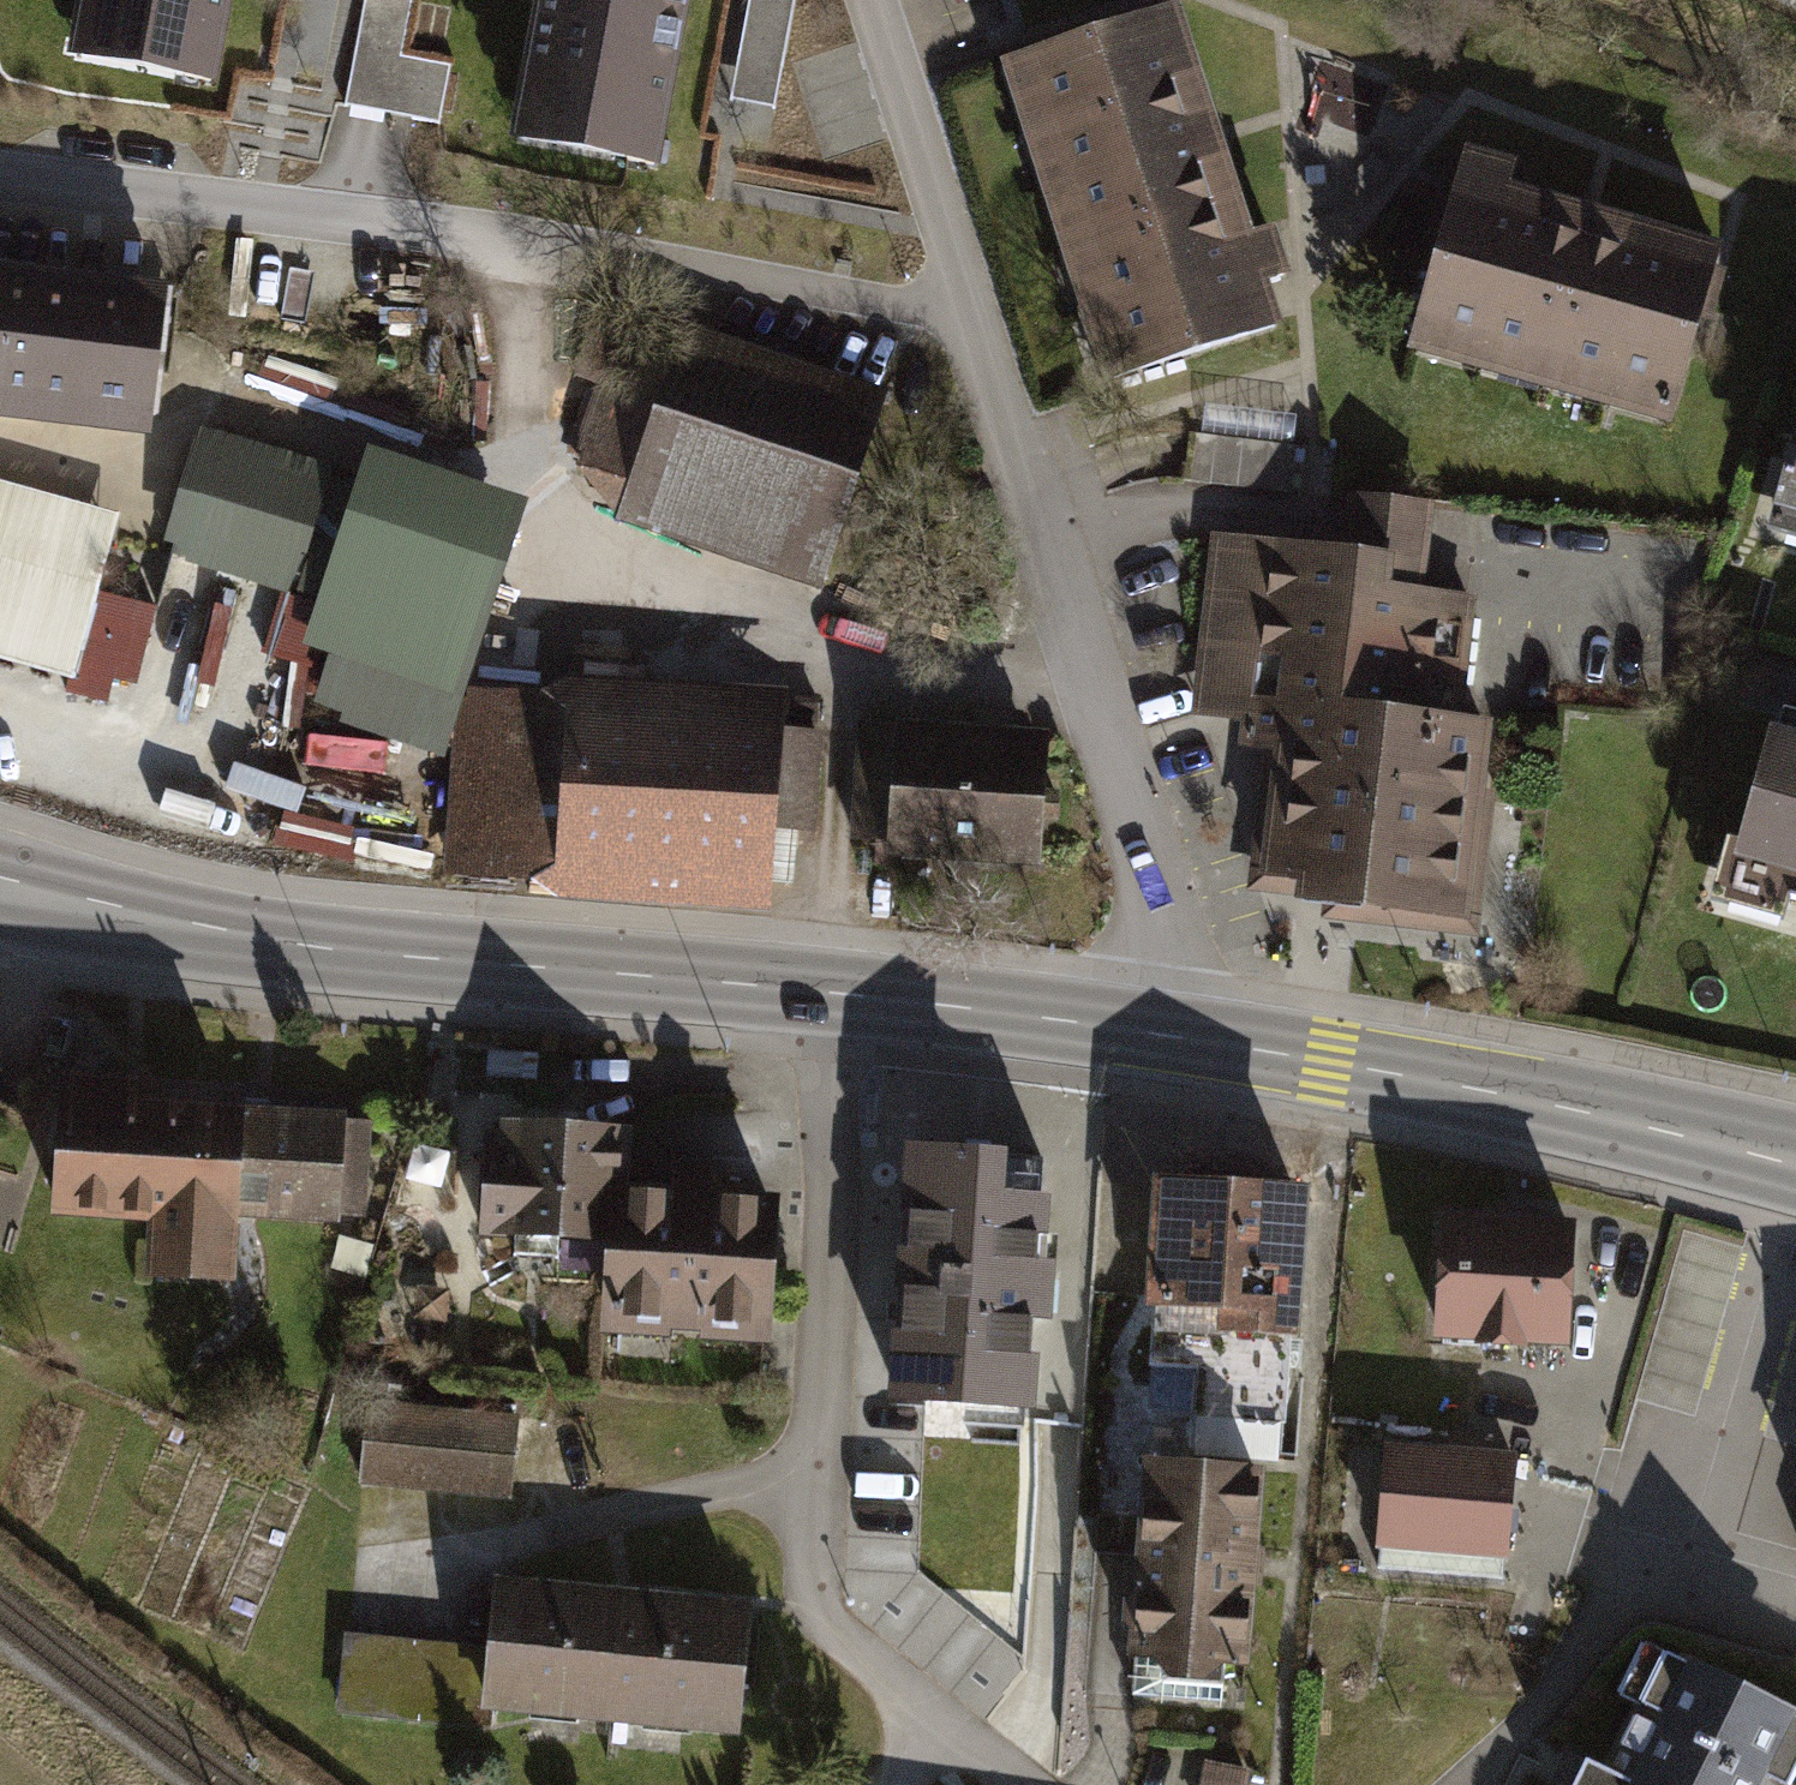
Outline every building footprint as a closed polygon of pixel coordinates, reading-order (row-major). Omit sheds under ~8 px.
[(48,59),(202,88),(218,0),(59,0),(48,59)] [(429,120),(440,62),(394,54),(403,0),(354,0),(335,104),(429,120)] [(490,145),(648,175),(681,0),(518,0),(490,145)] [(765,103),(785,0),(739,0),(721,95),(765,103)] [(1166,7),(990,63),(1092,383),(1271,327),(1258,286),(1283,278),(1267,228),(1239,237),(1206,133),(1166,7)] [(1516,159),(1463,144),(1452,183),(1406,351),(1672,424),(1722,246),(1508,187),(1516,159)] [(139,429),(159,275),(0,255),(0,411),(139,429)] [(562,462),(604,515),(670,317),(615,293),(562,462)] [(880,387),(670,317),(604,515),(814,585),(880,387)] [(1201,431),(1293,442),(1296,412),(1205,402),(1201,431)] [(359,477),(201,423),(160,553),(318,602),(359,477)] [(1187,434),(1180,481),(1279,494),(1284,445),(1187,434)] [(1783,481),(1781,489),(1795,493),(1795,437),(1783,481)] [(526,496),(367,445),(359,477),(318,602),(303,645),(298,643),(276,717),(304,726),(313,703),(342,712),(339,721),(443,761),(455,724),(466,689),(526,496)] [(1783,481),(1774,479),(1760,533),(1795,543),(1795,493),(1781,489),(1783,481)] [(0,484),(0,664),(76,684),(100,597),(121,516),(0,484)] [(1340,543),(1212,532),(1189,712),(1239,717),(1236,741),(1262,745),(1261,767),(1246,887),(1323,898),(1320,915),(1478,935),(1497,790),(1488,789),(1495,720),(1463,714),(1475,596),(1427,587),(1436,503),(1347,491),(1340,543)] [(158,611),(100,597),(76,684),(74,697),(109,706),(114,684),(139,690),(158,611)] [(558,900),(574,675),(545,692),(466,689),(455,724),(444,875),(534,884),(558,900)] [(786,690),(574,675),(558,900),(772,914),(778,831),(784,729),(786,690)] [(1759,729),(1795,739),(1795,716),(1765,707),(1759,729)] [(1046,736),(886,721),(873,854),(1034,869),(1046,736)] [(784,729),(778,831),(820,835),(827,732),(784,729)] [(1759,729),(1722,854),(1720,862),(1795,884),(1795,739),(1759,729)] [(270,850),(327,861),(332,831),(276,821),(270,850)] [(1722,854),(1713,853),(1699,906),(1772,927),(1779,904),(1795,909),(1795,884),(1720,862),(1722,854)] [(491,1053),(490,1077),(538,1079),(538,1054),(491,1053)] [(230,1281),(235,1212),(243,1107),(146,1100),(147,1075),(57,1069),(47,1218),(149,1225),(145,1275),(230,1281)] [(373,1112),(243,1107),(235,1212),(371,1221),(373,1112)] [(480,1230),(605,1239),(609,1187),(629,1188),(633,1126),(488,1116),(480,1230)] [(1043,1155),(904,1148),(893,1394),(1032,1400),(1043,1155)] [(671,1190),(629,1188),(609,1187),(605,1239),(601,1333),(768,1343),(776,1196),(716,1193),(718,1160),(673,1158),(671,1190)] [(1312,1186),(1157,1176),(1147,1330),(1292,1339),(1303,1340),(1312,1186)] [(1565,1224),(1435,1217),(1428,1347),(1558,1354),(1565,1224)] [(406,1285),(402,1318),(433,1322),(437,1289),(406,1285)] [(1280,1464),(1292,1339),(1147,1330),(1148,1362),(1197,1414),(1194,1457),(1268,1463),(1280,1464)] [(520,1413),(367,1396),(358,1484),(511,1501),(520,1413)] [(1510,1460),(1374,1448),(1365,1553),(1500,1565),(1510,1460)] [(1194,1457),(1154,1454),(1135,1670),(1248,1680),(1268,1463),(1194,1457)] [(1499,1578),(1500,1565),(1365,1553),(1363,1567),(1499,1578)] [(484,1643),(345,1633),(337,1713),(493,1731),(494,1714),(738,1734),(753,1604),(494,1574),(484,1643)] [(1655,1655),(1590,1784),(1785,1784),(1795,1763),(1795,1725),(1655,1655)] [(1250,1768),(1205,1761),(1201,1784),(1247,1784),(1250,1768)]
